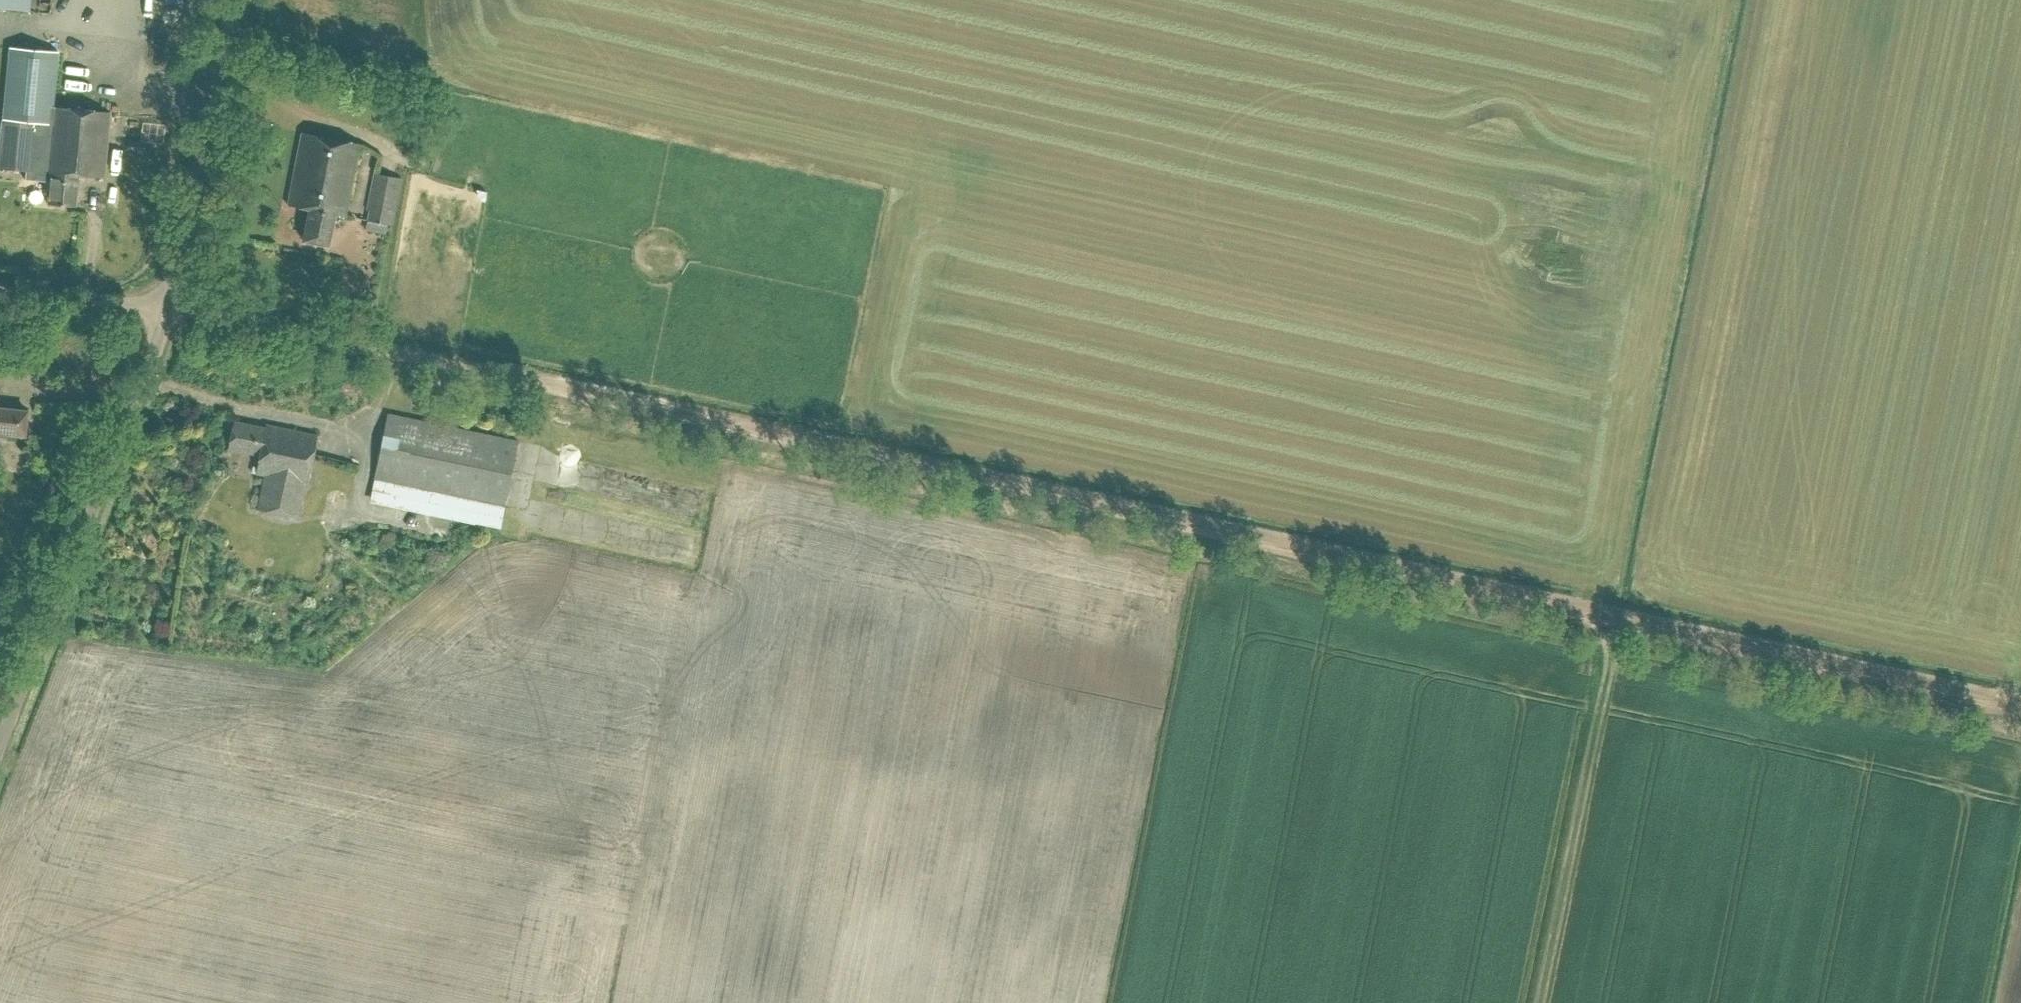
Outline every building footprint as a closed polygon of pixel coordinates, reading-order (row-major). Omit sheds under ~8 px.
[(34,0),(0,0),(0,8),(33,11),(34,0)] [(101,179),(107,112),(49,107),(54,53),(6,49),(0,124),(0,170),(22,172),(21,181),(46,183),(44,206),(72,208),(74,176),(101,179)] [(344,217),(358,143),(298,132),(285,205),(305,209),(299,241),(325,246),(331,214),(344,217)] [(391,226),(400,178),(373,173),(366,210),(369,210),(367,221),(391,226)] [(26,410),(0,408),(0,436),(8,437),(9,433),(24,435),(26,410)] [(506,507),(519,440),(386,414),(373,481),(506,507)] [(264,428),(232,421),(226,448),(258,455),(254,473),(265,475),(258,509),(297,518),(304,483),(307,483),(317,436),(265,424),(264,428)]
